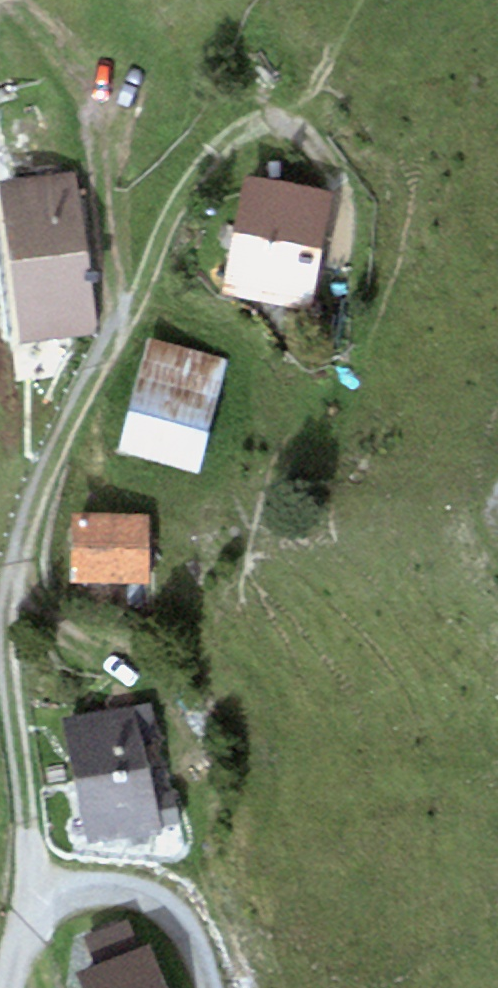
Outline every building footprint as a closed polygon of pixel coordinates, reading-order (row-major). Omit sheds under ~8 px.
[(331,191),(245,173),(222,288),(307,305),(331,191)] [(0,186),(0,192),(19,340),(94,330),(74,176),(0,186)] [(226,362),(149,341),(119,451),(195,472),(226,362)] [(148,519),(72,519),(73,582),(149,581),(148,519)] [(149,703),(64,719),(76,784),(146,770),(139,737),(155,734),(149,703)] [(146,770),(76,784),(88,843),(183,826),(176,790),(151,794),(146,770)] [(80,976),(84,987),(163,987),(147,947),(138,951),(126,922),(86,937),(98,968),(80,976)]
